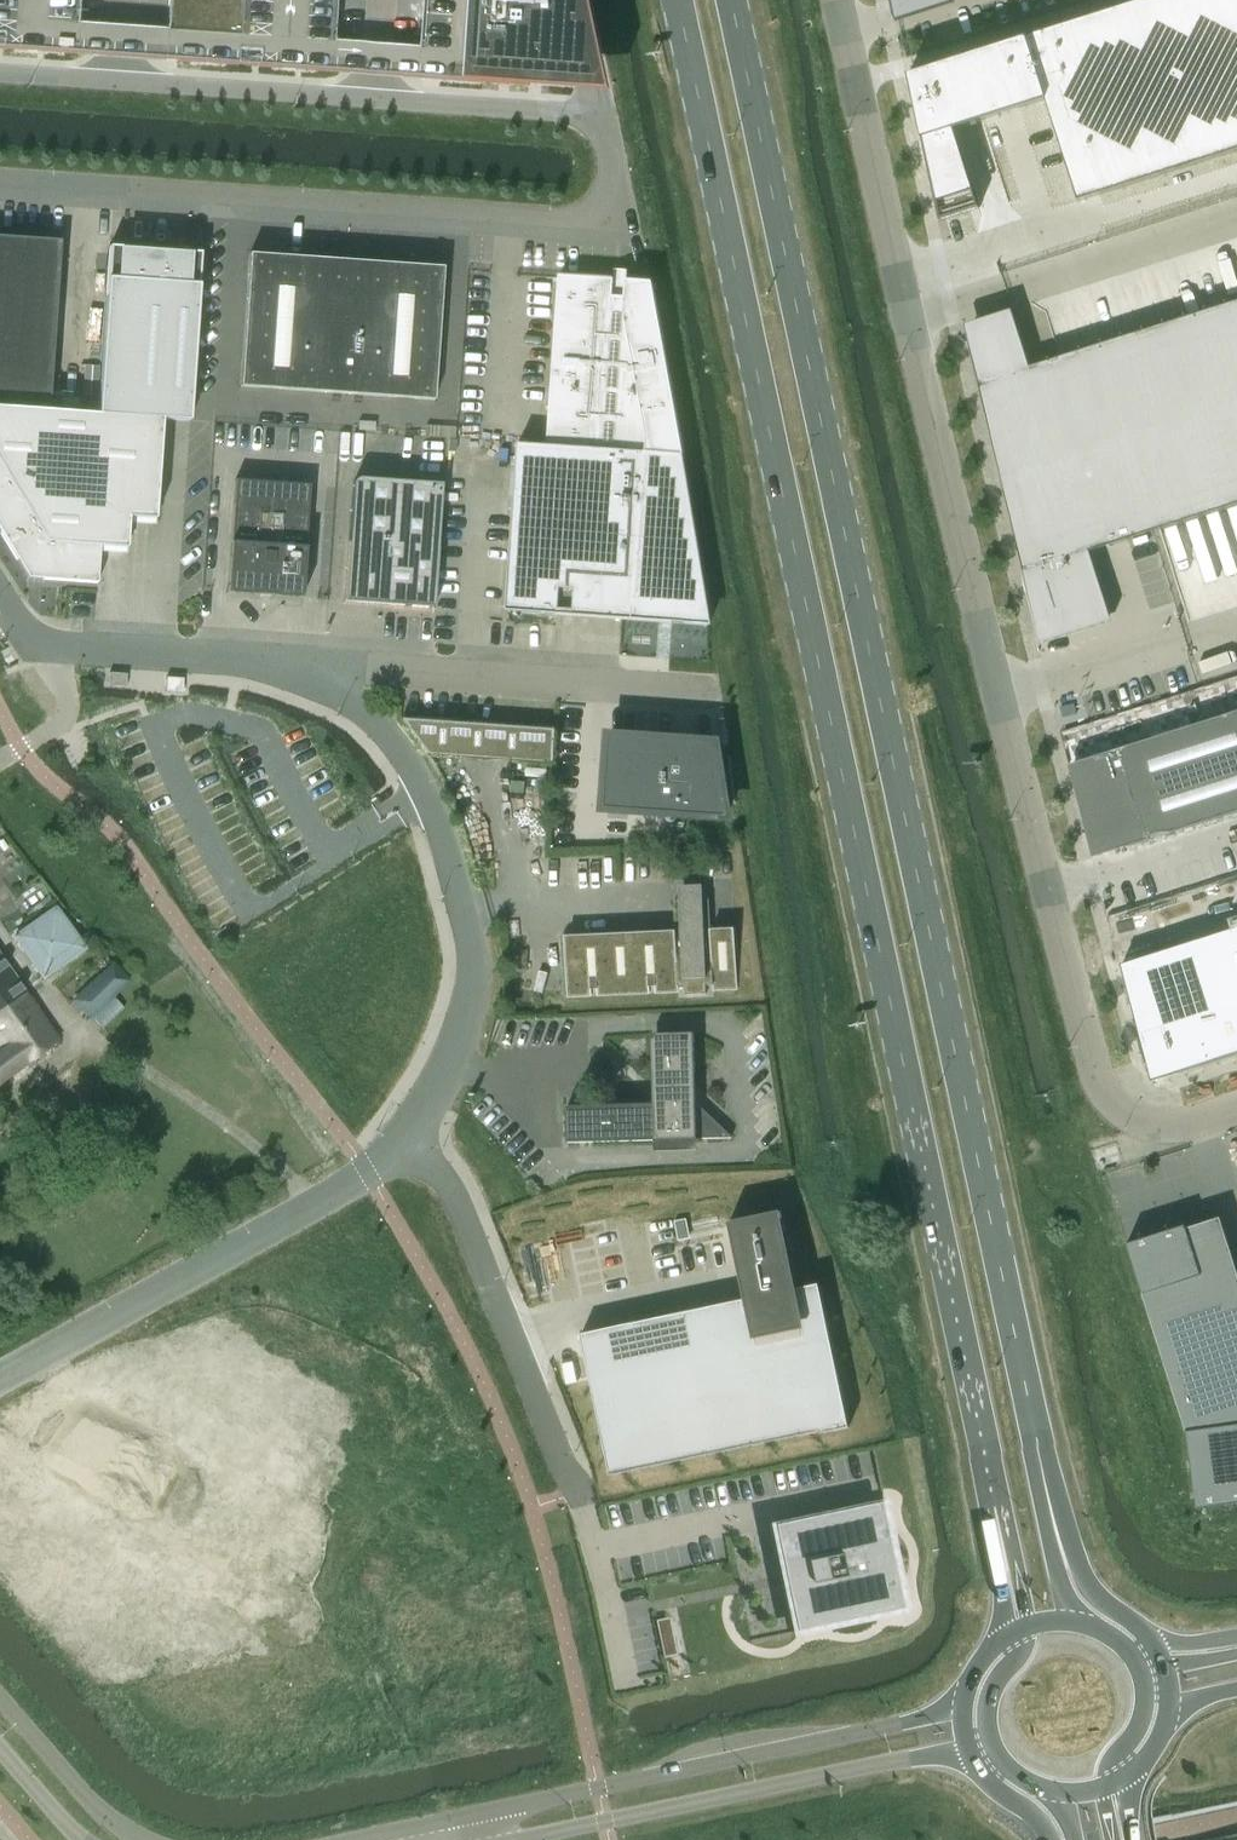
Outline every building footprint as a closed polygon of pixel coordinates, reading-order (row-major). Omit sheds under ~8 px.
[(1,48),(13,49),(63,53),(75,54),(77,23),(79,0),(0,0),(0,48),(1,48)] [(166,30),(164,60),(175,61),(189,62),(226,64),(251,66),(257,66),(270,67),(319,71),(331,72),(333,41),(336,0),(168,0),(166,30)] [(420,78),(618,92),(597,0),(425,0),(420,78)] [(895,23),(955,4),(954,0),(890,0),(895,23)] [(908,75),(940,219),(978,207),(953,129),(1045,100),(1077,201),(1236,150),(1236,0),(1144,0),(908,75)] [(48,410),(60,241),(0,237),(0,406),(48,410)] [(182,419),(195,252),(104,246),(93,413),(48,410),(0,406),(0,533),(27,577),(96,582),(99,545),(125,547),(127,517),(154,519),(161,418),(182,419)] [(432,400),(442,267),(248,253),(239,386),(432,400)] [(680,455),(652,282),(559,275),(547,445),(680,455)] [(966,341),(1020,572),(1027,598),(1038,644),(1110,621),(1089,551),(1236,504),(1236,301),(1029,367),(1011,309),(974,321),(976,326),(970,328),(972,340),(966,341)] [(708,625),(680,455),(547,445),(518,443),(506,611),(708,625)] [(351,483),(351,484),(343,601),(432,608),(441,483),(359,477),(356,477),(355,478),(354,479),(353,480),(352,481),(351,483)] [(234,479),(226,592),(225,593),(300,598),(309,484),(234,479)] [(1073,763),(1095,852),(1118,845),(1123,843),(1125,847),(1149,839),(1148,837),(1160,834),(1170,832),(1236,811),(1236,711),(1073,763)] [(555,729),(404,718),(429,753),(553,761),(555,729)] [(712,816),(716,743),(638,738),(633,810),(638,810),(712,816)] [(734,929),(710,930),(709,901),(702,901),(701,885),(679,885),(679,901),(673,901),(674,932),(638,933),(566,937),(568,994),(638,991),(685,989),(686,994),(705,993),(705,988),(736,987),(734,929)] [(1112,935),(1150,1081),(1217,1060),(1198,1002),(1236,990),(1236,932),(1226,899),(1112,935)] [(24,931),(50,968),(80,948),(54,910),(24,931)] [(58,1040),(40,1016),(0,958),(0,1081),(58,1040)] [(111,998),(117,992),(126,982),(128,980),(111,962),(72,999),(100,1028),(121,1008),(111,998)] [(638,1140),(730,1137),(730,1135),(696,1102),(694,1102),(692,1033),(652,1034),(653,1103),(638,1104),(590,1105),(567,1106),(566,1106),(567,1142),(638,1140)] [(745,1299),(580,1334),(610,1477),(848,1427),(818,1284),(795,1289),(779,1212),(729,1223),(745,1299)] [(1126,1244),(1185,1431),(1195,1499),(1198,1499),(1198,1495),(1236,1490),(1236,1277),(1218,1219),(1185,1229),(1184,1225),(1181,1226),(1182,1229),(1131,1246),(1130,1242),(1126,1244)] [(887,1503),(780,1526),(790,1571),(785,1572),(788,1590),(793,1589),(803,1633),(910,1610),(887,1503)]
